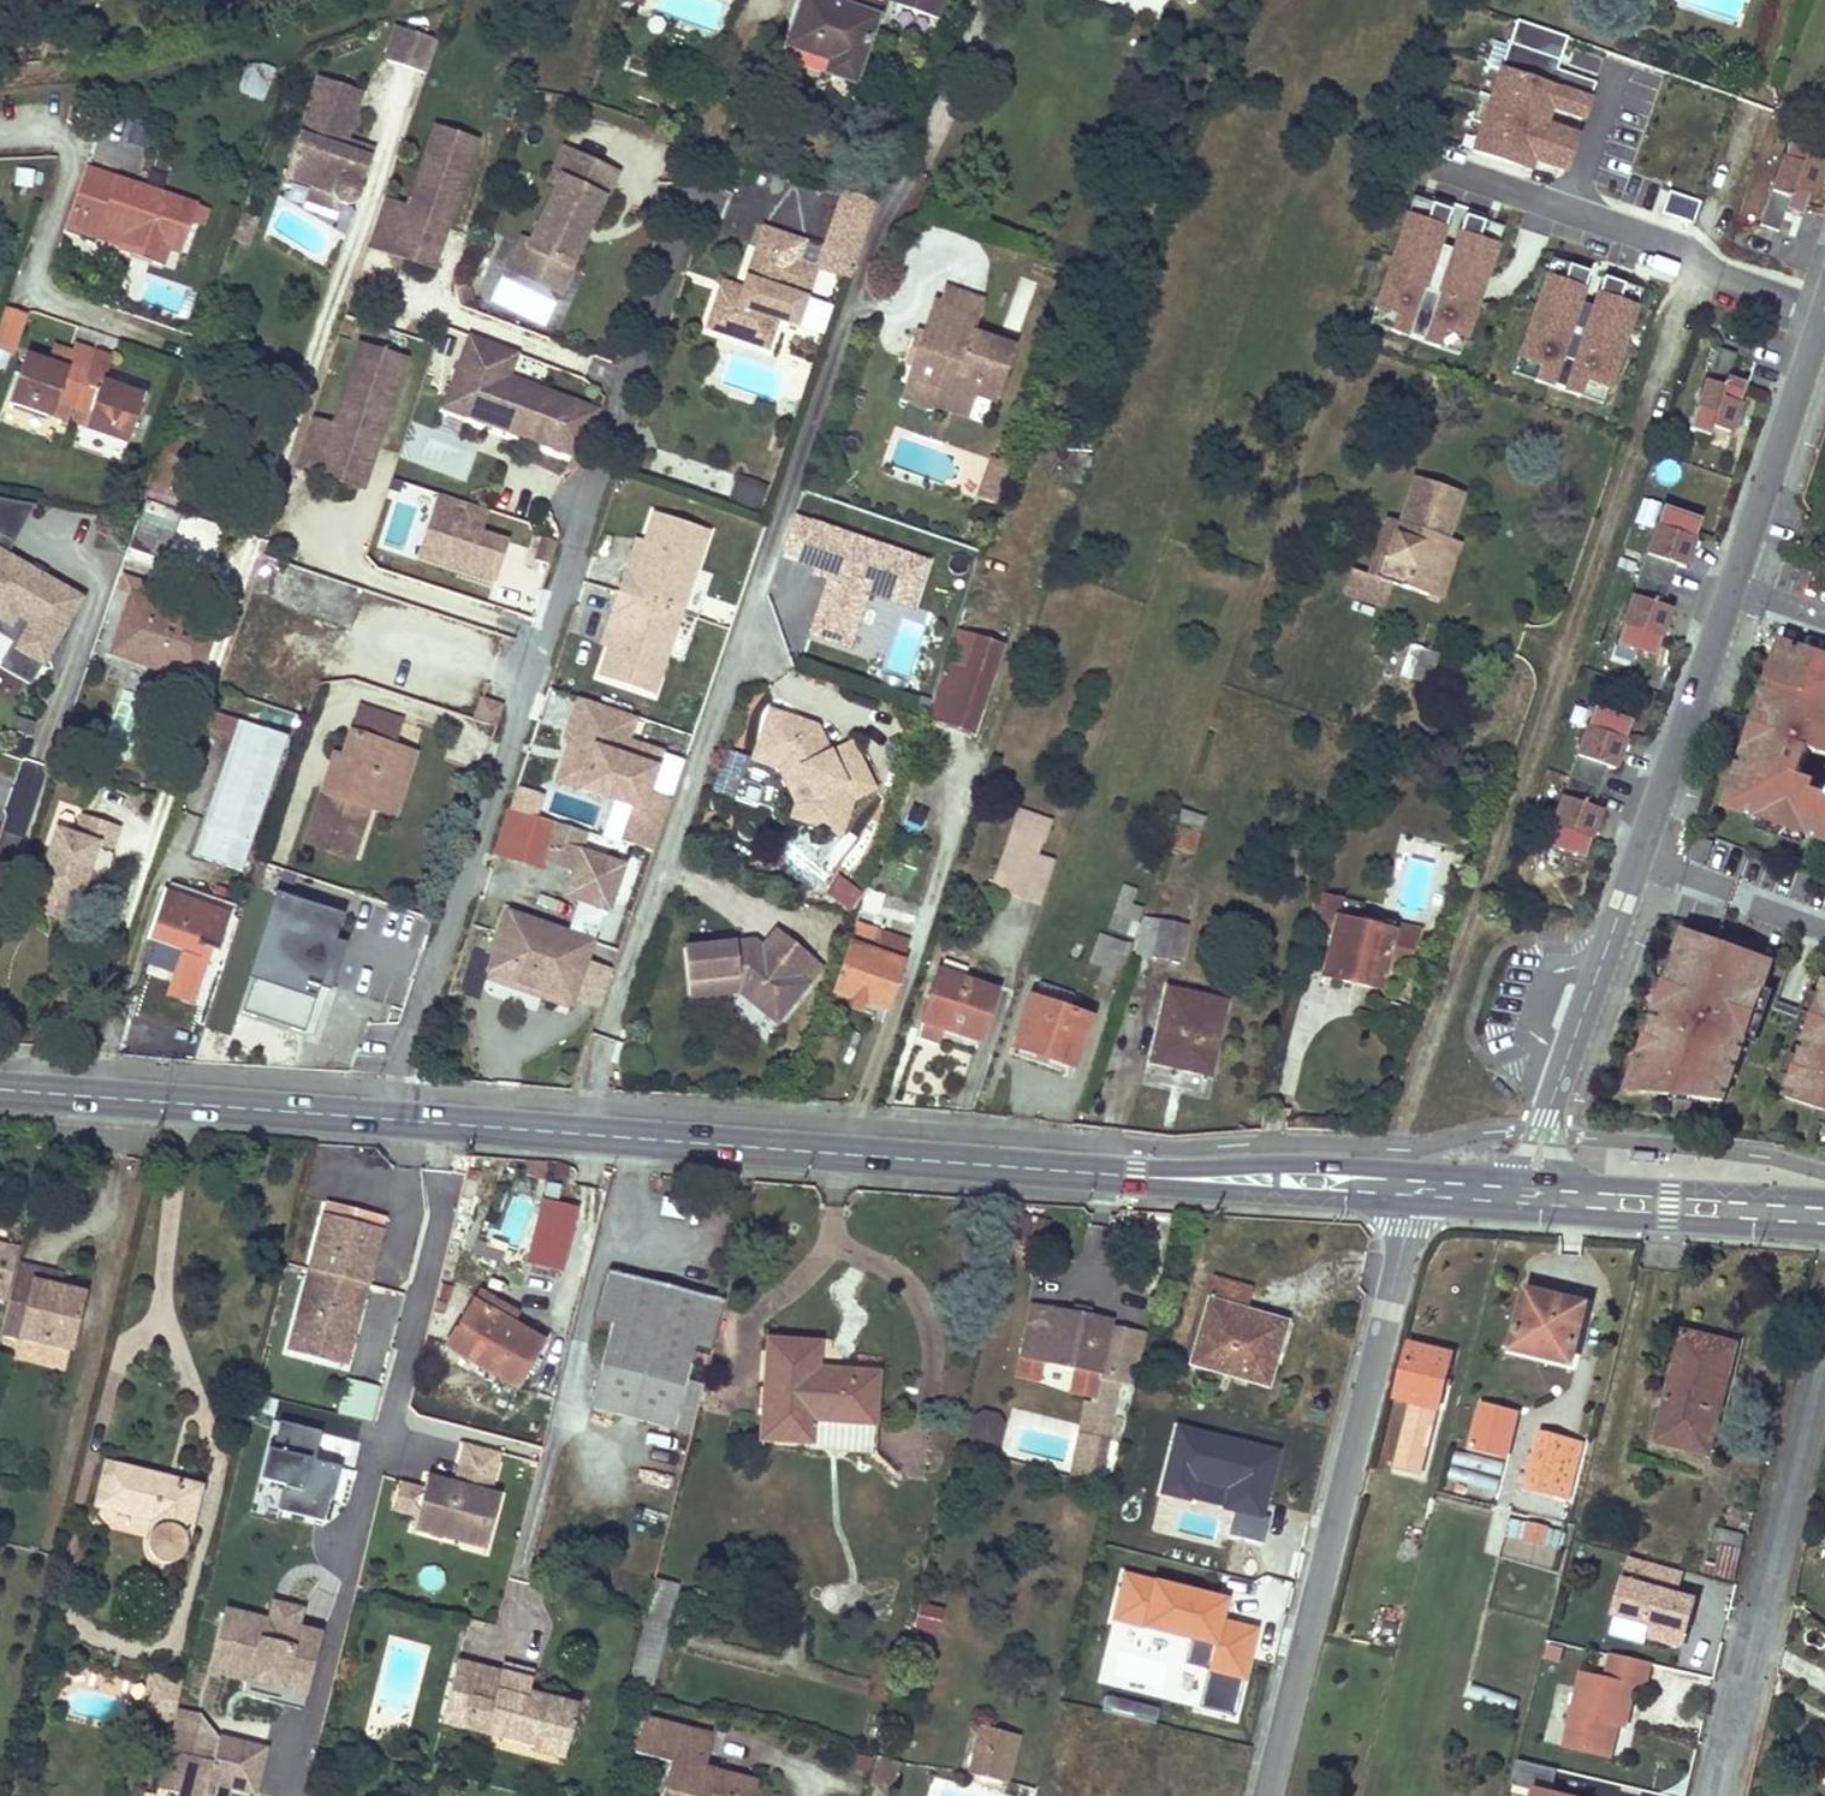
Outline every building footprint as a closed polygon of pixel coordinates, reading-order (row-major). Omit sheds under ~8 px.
[(838,78),(852,83),(876,18),(872,16),(844,6),(847,0),(800,0),(784,44),(829,60),(824,73),(838,78)] [(878,0),(877,0),(847,0),(844,6),(872,16),(878,0)] [(917,16),(935,23),(943,0),(902,0),(898,10),(917,16)] [(1587,45),(1516,22),(1509,45),(1496,41),(1460,150),(1529,172),(1532,161),(1563,171),(1574,138),(1544,128),(1550,109),(1584,120),(1596,83),(1576,77),(1587,45)] [(387,28),(376,62),(417,76),(429,42),(387,28)] [(784,44),(779,56),(824,73),(829,60),(784,44)] [(263,98),(268,84),(273,69),(249,60),(238,90),(263,98)] [(302,189),(326,197),(327,198),(327,199),(327,200),(328,201),(329,202),(329,203),(330,203),(331,204),(332,205),(333,205),(334,206),(337,207),(344,207),(348,205),(352,200),(354,193),(353,190),(363,161),(335,152),(338,143),(354,95),(311,80),(277,180),(302,189)] [(398,209),(375,201),(359,248),(412,265),(422,236),(425,237),(440,230),(469,143),(425,128),(398,209)] [(366,153),(338,143),(335,152),(363,161),(366,153)] [(1800,217),(1819,162),(1805,157),(1807,151),(1788,145),(1760,225),(1778,232),(1785,211),(1800,217)] [(618,172),(563,146),(548,178),(555,182),(528,239),(526,246),(572,269),(618,172)] [(126,227),(125,230),(124,234),(178,253),(194,205),(85,168),(65,225),(95,236),(101,218),(126,227)] [(876,200),(841,188),(821,247),(855,259),(876,200)] [(327,198),(326,197),(302,189),(298,203),(330,214),(333,205),(332,205),(331,204),(330,203),(329,203),(329,202),(328,201),(327,200),(327,199),(327,198)] [(1697,203),(1667,194),(1660,215),(1690,224),(1697,203)] [(1446,211),(1411,199),(1368,325),(1460,355),(1502,231),(1463,218),(1451,252),(1434,247),(1446,211)] [(95,236),(175,263),(178,253),(124,234),(125,230),(126,227),(101,218),(95,236)] [(705,330),(769,351),(779,320),(796,326),(816,267),(799,262),(805,242),(762,228),(755,247),(740,288),(749,292),(745,303),(717,293),(705,330)] [(412,265),(426,270),(440,230),(425,237),(422,236),(412,265)] [(506,267),(561,293),(572,269),(526,246),(528,239),(521,235),(506,267)] [(1587,272),(1548,259),(1509,373),(1601,404),(1639,292),(1601,279),(1591,308),(1577,303),(1587,272)] [(740,288),(721,282),(717,293),(745,303),(749,292),(740,288)] [(985,301),(946,288),(941,303),(980,316),(985,301)] [(941,303),(933,301),(923,330),(920,340),(927,342),(921,358),(915,356),(911,367),(906,379),(915,382),(911,392),(914,398),(927,402),(934,398),(937,390),(974,402),(975,397),(995,404),(1014,346),(974,333),(980,316),(941,303)] [(28,314),(5,307),(0,323),(0,350),(16,355),(28,314)] [(915,327),(903,364),(911,367),(915,356),(921,358),(927,342),(920,340),(923,330),(915,327)] [(498,343),(471,332),(445,394),(468,404),(464,414),(493,426),(496,420),(505,424),(502,429),(530,441),(540,416),(562,426),(573,399),(512,375),(489,366),(498,343)] [(94,349),(78,343),(72,359),(89,365),(94,349)] [(501,344),(498,343),(489,366),(512,375),(521,352),(501,344)] [(352,453),(367,446),(397,359),(353,344),(325,424),(303,417),(291,452),(287,464),(339,481),(349,452),(352,453)] [(111,354),(94,349),(89,365),(105,371),(111,354)] [(1728,433),(1745,385),(1727,378),(1735,355),(1717,349),(1689,430),(1709,436),(1712,428),(1728,433)] [(70,369),(27,355),(12,402),(55,416),(60,398),(94,410),(89,426),(132,440),(145,394),(103,381),(105,371),(89,365),(72,359),(70,369)] [(928,407),(967,420),(974,402),(937,390),(934,398),(927,402),(914,398),(911,392),(915,382),(906,379),(901,398),(911,401),(928,407)] [(468,404),(445,394),(441,405),(464,414),(468,404)] [(601,412),(573,399),(562,426),(553,450),(585,462),(601,412)] [(540,416),(530,441),(553,450),(562,426),(540,416)] [(496,420),(493,426),(502,429),(505,424),(496,420)] [(193,445),(196,438),(198,432),(175,424),(170,437),(167,435),(139,513),(172,525),(199,447),(193,445)] [(349,452),(339,481),(354,486),(367,446),(352,453),(349,452)] [(991,459),(984,480),(1002,485),(1009,465),(991,459)] [(732,501),(760,510),(767,485),(739,476),(732,501)] [(1460,493),(1413,477),(1397,523),(1393,534),(1382,530),(1367,576),(1423,596),(1443,538),(1460,493)] [(978,498),(996,504),(1002,485),(984,480),(978,498)] [(488,511),(435,495),(415,559),(493,584),(505,544),(480,536),(488,511)] [(0,500),(0,634),(16,643),(13,648),(41,662),(75,598),(0,558),(29,504),(0,500)] [(1634,526),(1653,532),(1661,506),(1641,500),(1634,526)] [(1663,607),(1677,566),(1679,566),(1696,518),(1663,507),(1616,645),(1649,656),(1665,607),(1663,607)] [(706,530),(654,512),(644,540),(634,569),(624,566),(607,615),(617,618),(608,645),(598,672),(649,690),(706,530)] [(1683,568),(1700,520),(1696,518),(1679,566),(1683,568)] [(1397,523),(1386,519),(1382,530),(1393,534),(1397,523)] [(926,567),(794,522),(783,554),(799,560),(797,566),(815,572),(831,578),(829,585),(811,638),(848,651),(867,596),(911,611),(926,567)] [(644,540),(635,536),(624,566),(634,569),(644,540)] [(1443,538),(1423,596),(1436,600),(1455,543),(1443,538)] [(829,585),(831,578),(815,572),(813,579),(829,585)] [(194,680),(204,651),(214,623),(130,594),(110,651),(194,680)] [(1653,657),(1669,609),(1665,607),(1649,656),(1653,657)] [(617,618),(607,615),(597,642),(608,645),(617,618)] [(925,719),(934,722),(943,725),(971,736),(1002,647),(973,638),(961,673),(944,666),(925,719)] [(1817,787),(1820,778),(1804,773),(1813,746),(1824,750),(1824,653),(1784,639),(1778,659),(1786,662),(1780,680),(1772,678),(1764,699),(1772,702),(1758,747),(1750,744),(1730,804),(1824,835),(1824,790),(1817,787)] [(1440,655),(1421,650),(1411,680),(1429,685),(1440,655)] [(1780,680),(1786,662),(1778,659),(1772,678),(1780,680)] [(635,717),(578,698),(564,739),(570,740),(556,781),(633,807),(639,790),(647,793),(660,753),(627,742),(635,717)] [(1758,747),(1772,702),(1764,699),(1750,744),(1758,747)] [(503,707),(483,700),(475,722),(495,729),(503,707)] [(392,716),(359,705),(341,757),(346,759),(335,792),(322,787),(305,840),(353,856),(370,806),(382,809),(394,774),(384,770),(392,744),(383,742),(392,716)] [(1593,808),(1607,767),(1609,768),(1626,720),(1593,708),(1545,845),(1578,857),(1595,809),(1593,808)] [(242,796),(264,728),(211,711),(206,728),(232,737),(214,787),(242,796)] [(815,731),(768,715),(752,763),(775,771),(786,767),(788,761),(795,763),(804,781),(793,785),(799,797),(791,821),(841,838),(853,804),(874,794),(851,748),(829,758),(815,731)] [(383,742),(392,744),(401,719),(392,716),(383,742)] [(1613,769),(1630,721),(1626,720),(1609,768),(1613,769)] [(286,735),(264,728),(242,796),(214,787),(193,853),(242,869),(286,735)] [(392,813),(413,750),(392,744),(384,770),(394,774),(382,809),(392,813)] [(341,757),(333,755),(322,787),(335,792),(346,759),(341,757)] [(520,784),(512,811),(539,819),(547,792),(520,784)] [(653,850),(670,800),(647,793),(639,790),(633,807),(622,839),(653,850)] [(990,887),(1022,898),(1038,854),(1051,818),(1019,807),(990,887)] [(512,811),(507,809),(493,853),(539,868),(543,852),(566,859),(576,830),(539,819),(512,811)] [(1583,858),(1599,810),(1595,809),(1578,857),(1583,858)] [(1174,815),(1158,811),(1150,835),(1166,840),(1174,815)] [(1190,854),(1195,837),(1201,820),(1179,813),(1167,846),(1190,854)] [(35,894),(77,907),(96,846),(109,850),(116,827),(79,816),(73,837),(55,832),(35,894)] [(585,834),(576,830),(566,859),(555,891),(578,899),(590,903),(602,907),(608,910),(622,870),(578,855),(585,834)] [(1707,840),(1691,834),(1684,855),(1700,861),(1707,840)] [(1022,898),(1040,905),(1055,861),(1038,854),(1022,898)] [(864,895),(842,874),(829,888),(851,909),(864,895)] [(1138,889),(1124,885),(1109,929),(1133,937),(1143,907),(1133,904),(1138,889)] [(191,1002),(201,975),(211,947),(215,949),(227,915),(163,892),(148,937),(180,949),(164,993),(191,1002)] [(331,937),(339,913),(277,892),(252,965),(237,1009),(300,1030),(315,985),(331,937)] [(35,894),(30,911),(71,924),(77,907),(35,894)] [(1309,906),(1307,914),(1333,920),(1337,901),(1313,896),(1309,906)] [(602,907),(590,903),(578,899),(566,935),(507,914),(487,971),(569,1000),(602,907)] [(1176,963),(1180,944),(1184,925),(1164,921),(1167,909),(1153,906),(1150,918),(1159,920),(1151,957),(1176,963)] [(1350,983),(1363,986),(1376,989),(1381,970),(1389,933),(1333,920),(1322,969),(1352,976),(1350,983)] [(1389,933),(1381,970),(1404,976),(1415,927),(1392,922),(1389,933)] [(1724,1099),(1769,974),(1759,971),(1765,955),(1686,927),(1674,962),(1681,964),(1671,992),(1668,1001),(1661,998),(1652,1025),(1658,1027),(1652,1046),(1645,1043),(1629,1089),(1674,1094),(1677,1084),(1696,1091),(1694,1096),(1724,1099)] [(846,939),(830,987),(885,1006),(908,940),(876,929),(870,948),(846,939)] [(1131,945),(1102,935),(1093,962),(1103,966),(1097,982),(1111,987),(1117,968),(1122,969),(1131,945)] [(326,989),(342,941),(331,937),(315,985),(326,989)] [(747,949),(682,955),(686,1004),(736,999),(775,1030),(807,993),(798,984),(813,966),(777,937),(762,955),(752,956),(752,953),(747,949)] [(1671,992),(1681,964),(1674,962),(1663,992),(1671,992)] [(1322,969),(1320,976),(1350,983),(1352,976),(1322,969)] [(976,1041),(992,992),(937,972),(912,1040),(934,1048),(939,1027),(976,1041)] [(1069,1067),(1077,1043),(1085,1019),(1065,1012),(1071,995),(1037,983),(1031,1000),(1028,999),(1012,1047),(1069,1067)] [(1787,1095),(1824,1108),(1824,986),(1787,1095)] [(1205,1072),(1213,1038),(1221,1003),(1166,990),(1150,1059),(1205,1072)] [(1652,1046),(1658,1027),(1652,1025),(1645,1043),(1652,1046)] [(577,1207),(542,1200),(529,1264),(564,1271),(577,1207)] [(360,1220),(362,1211),(350,1208),(348,1216),(360,1220)] [(369,1278),(383,1225),(360,1220),(348,1216),(323,1210),(290,1346),(324,1354),(328,1337),(352,1343),(358,1322),(348,1320),(353,1298),(357,1299),(362,1277),(369,1278)] [(697,1334),(716,1339),(728,1292),(611,1264),(600,1309),(619,1314),(597,1400),(675,1421),(697,1334)] [(65,1368),(76,1322),(83,1295),(59,1289),(35,1284),(38,1271),(16,1265),(0,1333),(18,1337),(13,1356),(65,1368)] [(59,1289),(62,1276),(38,1271),(35,1284),(59,1289)] [(1188,1363),(1269,1385),(1275,1363),(1270,1362),(1279,1327),(1244,1317),(1247,1307),(1252,1286),(1212,1275),(1188,1363)] [(348,1320),(358,1322),(369,1278),(362,1277),(357,1299),(353,1298),(348,1320)] [(1569,1365),(1575,1338),(1582,1311),(1547,1303),(1549,1295),(1527,1290),(1512,1351),(1569,1365)] [(507,1309),(477,1292),(471,1301),(502,1318),(507,1309)] [(1582,1311),(1584,1304),(1549,1295),(1547,1303),(1582,1311)] [(445,1347),(480,1367),(515,1387),(541,1340),(502,1318),(471,1301),(445,1347)] [(1041,1361),(1074,1367),(1069,1392),(1089,1396),(1094,1397),(1110,1320),(1032,1304),(1018,1374),(1038,1378),(1041,1361)] [(1270,1362),(1275,1363),(1288,1321),(1247,1307),(1244,1317),(1279,1327),(1270,1362)] [(1709,1454),(1726,1385),(1715,1383),(1724,1343),(1683,1332),(1669,1386),(1656,1440),(1709,1454)] [(348,1360),(352,1343),(328,1337),(324,1354),(348,1360)] [(816,1341),(767,1338),(760,1437),(809,1440),(810,1419),(872,1424),(876,1372),(830,1369),(829,1373),(814,1372),(815,1367),(816,1341)] [(1726,1385),(1735,1345),(1724,1343),(1715,1383),(1726,1385)] [(1402,1474),(1403,1471),(1404,1468),(1418,1472),(1434,1402),(1437,1403),(1449,1354),(1408,1345),(1396,1396),(1410,1399),(1393,1472),(1402,1474)] [(375,1395),(345,1389),(338,1422),(368,1428),(375,1395)] [(1108,1409),(1082,1403),(1071,1454),(1091,1459),(1096,1440),(1103,1440),(1108,1409)] [(1470,1450),(1487,1454),(1504,1458),(1515,1412),(1481,1404),(1470,1450)] [(999,1443),(1001,1415),(978,1414),(975,1441),(999,1443)] [(1280,1451),(1174,1423),(1156,1493),(1190,1502),(1192,1496),(1225,1504),(1224,1509),(1233,1511),(1227,1535),(1260,1543),(1266,1519),(1263,1518),(1280,1451)] [(321,1435),(280,1425),(266,1482),(283,1486),(275,1516),(322,1528),(337,1471),(313,1466),(321,1435)] [(1539,1434),(1526,1486),(1548,1491),(1553,1469),(1557,1455),(1561,1456),(1565,1440),(1539,1434)] [(502,1453),(466,1444),(460,1464),(477,1469),(471,1489),(455,1484),(428,1477),(424,1491),(423,1494),(431,1506),(418,1514),(418,1516),(414,1530),(463,1543),(467,1531),(491,1538),(502,1497),(491,1494),(502,1453)] [(179,1557),(183,1550),(200,1486),(175,1479),(174,1486),(164,1482),(165,1477),(106,1463),(95,1504),(153,1519),(149,1539),(148,1546),(151,1553),(153,1557),(157,1559),(166,1562),(172,1561),(179,1557)] [(471,1489),(477,1469),(460,1464),(455,1484),(471,1489)] [(1553,1469),(1548,1491),(1566,1495),(1571,1474),(1553,1469)] [(1499,1478),(1470,1471),(1466,1485),(1495,1492),(1499,1478)] [(174,1486),(175,1479),(165,1477),(164,1482),(174,1486)] [(423,1494),(424,1491),(400,1485),(394,1509),(418,1516),(418,1514),(431,1506),(423,1494)] [(1524,1540),(1532,1542),(1541,1544),(1545,1529),(1528,1524),(1524,1540)] [(1736,1572),(1744,1535),(1715,1529),(1706,1567),(1736,1572)] [(488,1549),(491,1538),(467,1531),(463,1543),(488,1549)] [(1677,1569),(1627,1556),(1611,1618),(1644,1627),(1641,1641),(1679,1651),(1691,1605),(1669,1599),(1677,1569)] [(1230,1600),(1125,1572),(1112,1621),(1189,1641),(1183,1663),(1208,1670),(1200,1701),(1233,1710),(1255,1628),(1224,1619),(1230,1600)] [(943,1605),(921,1600),(915,1626),(937,1631),(943,1605)] [(269,1621),(226,1612),(213,1671),(304,1692),(317,1635),(295,1630),(299,1610),(273,1604),(269,1621)] [(1623,1728),(1628,1707),(1633,1686),(1642,1688),(1648,1665),(1608,1655),(1603,1678),(1578,1672),(1561,1744),(1601,1753),(1608,1724),(1616,1726),(1623,1728)] [(500,1673),(457,1662),(440,1725),(531,1750),(536,1735),(569,1744),(579,1705),(529,1692),(534,1671),(503,1663),(500,1673)] [(180,1685),(151,1678),(143,1711),(161,1716),(159,1725),(170,1727),(180,1685)] [(1157,1711),(1107,1696),(1103,1708),(1153,1723),(1157,1711)] [(178,1710),(160,1787),(182,1792),(181,1795),(227,1795),(229,1789),(257,1795),(267,1750),(219,1739),(201,1715),(178,1710)] [(754,1781),(714,1771),(713,1776),(700,1773),(701,1767),(709,1736),(642,1718),(633,1750),(670,1760),(661,1795),(750,1795),(754,1781)] [(1608,1724),(1601,1753),(1610,1755),(1616,1726),(1608,1724)] [(968,1773),(986,1778),(1004,1783),(1017,1735),(981,1725),(968,1773)] [(536,1735),(531,1750),(531,1751),(565,1759),(569,1744),(536,1735)] [(311,1746),(293,1742),(289,1756),(307,1761),(311,1746)] [(849,1769),(857,1772),(866,1774),(871,1759),(855,1753),(849,1769)] [(1514,1763),(1508,1787),(1531,1793),(1530,1795),(1574,1795),(1547,1789),(1551,1772),(1514,1763)] [(713,1776),(714,1771),(701,1767),(700,1773),(713,1776)]
